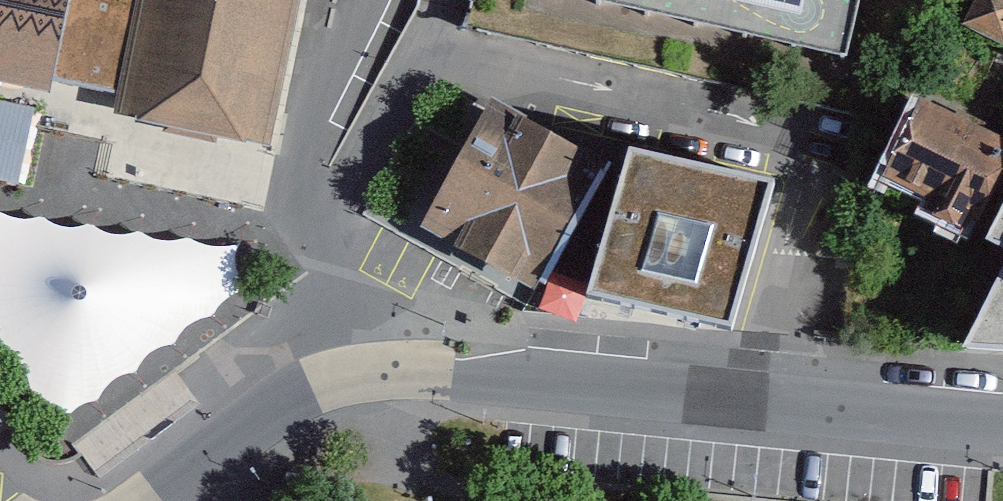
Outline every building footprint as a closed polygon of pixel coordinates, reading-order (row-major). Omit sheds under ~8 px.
[(49,95),(52,81),(117,94),(137,0),(0,0),(0,85),(49,95)] [(117,94),(113,114),(271,147),(302,0),(137,0),(117,94)] [(847,59),(861,0),(591,0),(847,59)] [(981,1),(958,49),(1002,70),(1002,12),(981,1)] [(879,178),(933,203),(926,218),(961,235),(967,222),(976,227),(1002,168),(1002,138),(916,98),(879,178)] [(491,99),(420,227),(535,291),(606,163),(491,99)] [(0,103),(0,181),(17,185),(32,121),(34,111),(0,103)] [(772,185),(629,151),(587,299),(731,331),(772,185)] [(985,242),(1002,248),(1002,207),(985,242)] [(237,245),(0,211),(0,337),(85,410),(143,343),(176,347),(231,284),(237,245)] [(964,351),(1002,353),(1002,274),(964,351)]
